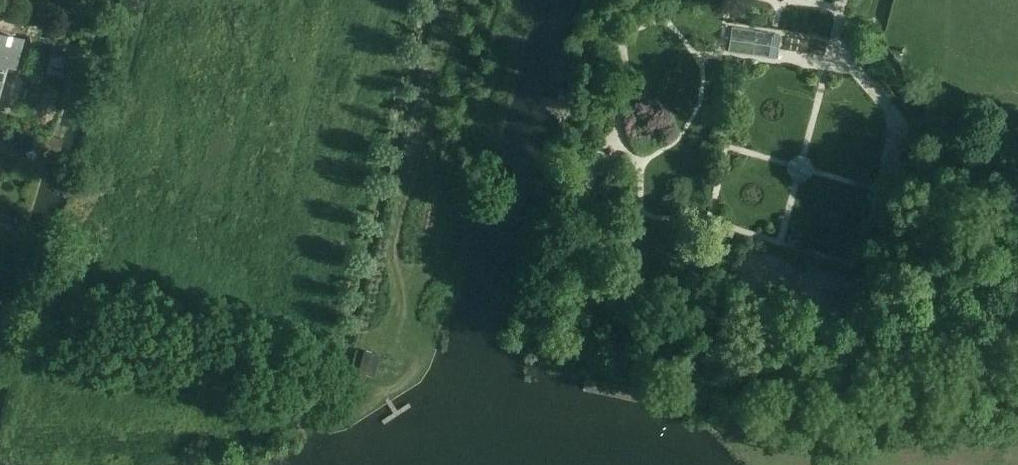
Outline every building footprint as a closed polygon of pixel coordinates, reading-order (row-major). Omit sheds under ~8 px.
[(775,58),(779,33),(731,26),(727,51),(775,58)] [(24,39),(0,32),(0,93),(7,66),(15,69),(24,39)] [(13,130),(10,143),(30,149),(34,136),(13,130)] [(894,144),(886,174),(905,178),(912,149),(894,144)] [(789,159),(786,169),(791,178),(801,180),(810,175),(811,170),(813,165),(807,156),(798,154),(789,159)] [(374,353),(358,350),(353,369),(369,373),(374,353)]
